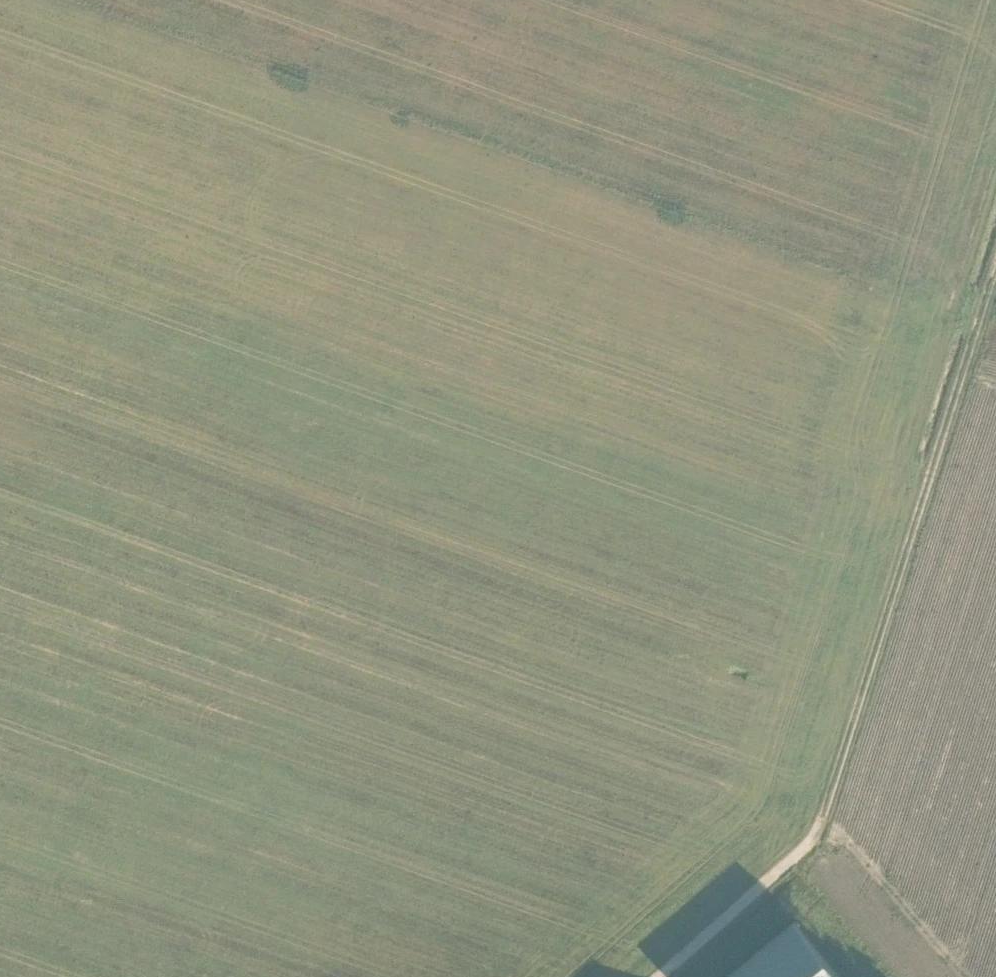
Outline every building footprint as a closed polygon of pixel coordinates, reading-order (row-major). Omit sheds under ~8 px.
[(795,916),(722,976),(845,976),(795,916)]
